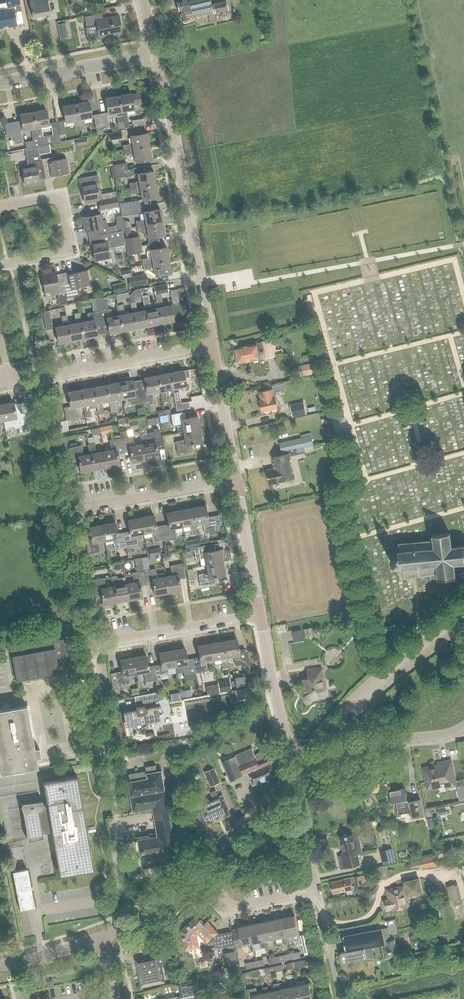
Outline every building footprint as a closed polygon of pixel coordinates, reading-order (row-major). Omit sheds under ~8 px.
[(0,10),(0,29),(17,26),(15,12),(21,11),(19,0),(7,0),(8,8),(0,10)] [(34,18),(51,15),(48,2),(55,0),(31,0),(34,18)] [(209,0),(181,0),(177,1),(182,21),(183,20),(184,22),(186,22),(189,20),(189,19),(212,13),(212,11),(215,11),(215,13),(228,10),(226,1),(210,4),(209,0)] [(118,16),(107,18),(103,19),(102,13),(86,16),(84,16),(86,27),(85,27),(85,28),(86,28),(89,40),(88,40),(88,41),(111,37),(111,34),(121,32),(121,31),(119,32),(118,26),(119,26),(119,25),(120,25),(121,25),(120,17),(119,17),(118,17),(118,16)] [(132,93),(120,96),(124,121),(125,128),(130,128),(127,111),(136,110),(135,105),(143,103),(141,93),(133,95),(132,93)] [(124,121),(120,96),(107,98),(110,114),(117,113),(119,122),(124,121)] [(89,101),(77,104),(81,129),(86,128),(84,119),(92,117),(89,101)] [(81,129),(77,104),(63,106),(66,122),(74,121),(76,130),(81,129)] [(34,112),(38,138),(44,137),(42,127),(50,125),(47,109),(34,112)] [(38,138),(34,112),(21,114),(22,121),(18,122),(19,129),(13,130),(16,143),(22,141),(20,131),(32,128),(34,138),(38,138)] [(107,112),(101,113),(103,127),(110,126),(107,112)] [(103,127),(101,113),(94,115),(97,128),(103,127)] [(134,127),(146,125),(145,118),(132,121),(134,127)] [(64,121),(58,122),(60,135),(66,134),(64,121)] [(60,135),(58,122),(51,123),(53,135),(53,136),(60,135)] [(109,140),(122,138),(121,132),(108,134),(109,140)] [(124,151),(150,146),(148,134),(132,136),(133,144),(123,145),(124,151)] [(53,136),(53,135),(44,137),(38,138),(40,145),(61,141),(60,135),(53,136)] [(33,142),(27,143),(28,148),(40,146),(40,145),(38,138),(34,138),(33,139),(33,142)] [(152,160),(150,146),(124,151),(125,156),(135,154),(136,162),(152,160)] [(12,155),(5,152),(2,158),(9,161),(12,155)] [(55,157),(41,159),(45,179),(51,178),(51,176),(69,173),(67,159),(55,161),(55,157)] [(29,166),(22,167),(26,185),(39,183),(39,180),(45,179),(41,159),(28,162),(29,166)] [(114,165),(115,171),(127,169),(126,163),(114,165)] [(127,169),(115,171),(116,178),(136,174),(135,168),(127,169)] [(130,183),(131,189),(156,185),(154,171),(138,174),(139,182),(130,183)] [(98,175),(78,179),(80,186),(82,185),(85,203),(98,200),(102,200),(101,194),(100,188),(98,175)] [(159,198),(156,185),(131,189),(132,194),(141,192),(143,200),(159,198)] [(102,200),(98,200),(100,210),(119,206),(117,197),(102,200)] [(120,203),(121,209),(140,206),(139,200),(120,203)] [(141,212),(140,206),(121,209),(122,215),(141,212)] [(136,222),(137,227),(163,223),(160,209),(144,212),(146,220),(136,222)] [(122,225),(108,227),(107,220),(103,221),(102,214),(83,218),(86,232),(88,231),(89,237),(110,234),(117,233),(117,232),(123,230),(122,225)] [(144,231),(144,236),(146,237),(147,238),(149,238),(165,236),(163,223),(137,227),(138,232),(144,231)] [(117,233),(110,234),(89,237),(91,244),(93,243),(96,261),(110,258),(108,249),(125,245),(122,232),(117,233)] [(126,239),(128,248),(141,246),(140,240),(136,240),(135,238),(126,239)] [(149,238),(150,248),(159,247),(158,238),(149,238)] [(142,252),(141,246),(128,248),(129,255),(142,252)] [(167,248),(151,251),(150,251),(148,252),(147,254),(148,259),(143,260),(143,265),(169,261),(167,248)] [(147,270),(148,272),(153,276),(155,275),(156,276),(171,274),(169,261),(143,265),(144,270),(147,270)] [(69,273),(63,274),(67,298),(80,296),(78,287),(90,285),(87,271),(69,274),(69,273)] [(67,298),(63,274),(56,275),(56,272),(42,274),(45,293),(52,292),(52,296),(58,295),(58,297),(57,297),(59,305),(68,304),(67,298)] [(130,286),(147,283),(146,277),(137,278),(136,276),(131,277),(128,277),(130,286)] [(127,291),(125,282),(112,285),(114,294),(127,291)] [(167,284),(154,287),(157,304),(158,308),(161,324),(174,321),(171,306),(164,307),(161,292),(168,291),(167,284)] [(177,288),(170,289),(173,302),(180,301),(177,288)] [(143,296),(144,301),(145,311),(148,326),(161,324),(158,308),(151,310),(148,295),(143,296)] [(97,299),(99,311),(101,323),(107,322),(109,334),(123,331),(120,315),(112,317),(110,309),(109,309),(106,297),(97,299)] [(148,326),(145,311),(138,312),(136,302),(131,303),(133,312),(135,329),(148,326)] [(120,315),(123,331),(135,329),(133,312),(125,314),(123,305),(118,306),(120,315)] [(53,329),(50,311),(43,312),(47,331),(53,329)] [(101,323),(99,311),(88,313),(89,321),(81,322),(84,338),(98,336),(96,324),(101,323)] [(84,338),(81,322),(79,313),(74,314),(76,323),(68,324),(71,341),(84,338)] [(71,341),(68,324),(67,315),(62,316),(63,326),(55,327),(58,343),(71,341)] [(277,356),(273,339),(236,348),(240,365),(260,360),(259,356),(264,355),(265,359),(277,356)] [(311,367),(301,369),(303,376),(318,373),(316,363),(310,364),(311,367)] [(182,371),(170,373),(173,390),(177,411),(190,409),(189,403),(181,404),(178,389),(185,387),(182,371)] [(170,373),(157,376),(160,392),(162,403),(168,402),(166,391),(173,390),(170,373)] [(144,380),(138,381),(142,403),(154,401),(153,393),(160,392),(157,376),(144,378),(144,380)] [(319,376),(313,378),(315,386),(321,385),(319,376)] [(130,405),(142,403),(138,381),(132,382),(132,381),(119,383),(122,399),(129,398),(130,405)] [(114,400),(122,399),(119,383),(106,385),(109,401),(111,413),(116,412),(114,400)] [(106,385),(93,388),(96,404),(98,415),(104,414),(102,403),(109,401),(106,385)] [(93,388),(80,390),(83,406),(85,417),(91,416),(89,405),(96,404),(93,388)] [(276,398),(274,389),(260,392),(262,401),(260,401),(263,412),(279,409),(276,398)] [(83,406),(80,390),(67,393),(70,407),(64,408),(66,421),(78,419),(76,407),(83,406)] [(290,407),(293,417),(306,414),(304,404),(303,401),(290,405),(290,407)] [(19,434),(31,431),(27,412),(16,414),(13,402),(1,405),(4,420),(6,432),(19,429),(19,434)] [(185,412),(170,415),(171,420),(173,427),(177,426),(178,434),(184,432),(200,430),(197,416),(186,419),(185,412)] [(344,417),(334,420),(339,439),(349,437),(348,431),(347,431),(345,423),(346,423),(344,417)] [(138,428),(137,421),(130,422),(131,429),(138,428)] [(101,433),(113,431),(112,424),(100,427),(101,433)] [(141,437),(143,444),(145,460),(158,458),(156,447),(162,446),(159,431),(158,431),(158,429),(153,430),(153,432),(148,433),(148,436),(141,437)] [(132,463),(145,460),(143,444),(134,446),(133,436),(129,437),(127,430),(120,432),(121,438),(124,453),(130,451),(132,463)] [(202,442),(200,430),(184,432),(185,440),(175,442),(178,453),(192,451),(191,445),(202,442)] [(276,470),(267,472),(270,484),(279,482),(279,483),(294,479),(288,452),(304,449),(304,448),(314,446),(311,434),(301,437),(301,439),(282,443),(285,455),(273,458),(276,470)] [(103,452),(106,467),(119,465),(117,454),(124,453),(121,438),(109,441),(111,450),(103,452)] [(89,444),(90,454),(94,470),(106,467),(103,452),(96,453),(94,443),(89,444)] [(80,472),(94,470),(90,454),(83,455),(81,446),(69,448),(72,462),(78,461),(80,472)] [(206,506),(192,509),(195,525),(203,523),(205,533),(216,531),(214,516),(207,517),(206,506)] [(179,511),(182,527),(190,526),(192,535),(197,534),(195,525),(192,509),(179,511)] [(162,525),(164,540),(176,538),(175,528),(182,527),(179,511),(166,513),(168,524),(162,525)] [(153,542),(164,540),(162,525),(156,527),(154,515),(141,518),(143,534),(144,537),(152,536),(153,542)] [(143,534),(141,518),(128,520),(130,531),(123,533),(126,547),(127,553),(131,552),(130,546),(138,545),(136,536),(143,534)] [(126,547),(123,533),(117,534),(115,522),(102,525),(105,541),(105,545),(113,543),(114,549),(126,547)] [(105,541),(102,525),(89,527),(91,538),(85,539),(88,554),(99,552),(98,543),(105,541)] [(454,564),(463,563),(463,562),(463,545),(462,545),(451,546),(450,532),(432,534),(433,539),(399,543),(399,551),(398,551),(399,556),(392,557),(393,566),(399,565),(400,571),(402,570),(402,578),(437,574),(437,579),(455,577),(454,564)] [(198,539),(186,541),(187,549),(199,546),(198,539)] [(200,559),(201,567),(206,566),(223,563),(220,550),(209,552),(208,546),(194,548),(196,560),(200,559)] [(198,575),(199,580),(200,586),(215,584),(214,578),(225,576),(223,563),(206,566),(208,573),(198,575)] [(135,565),(137,572),(144,571),(143,564),(135,565)] [(165,577),(165,580),(168,592),(181,590),(179,579),(185,578),(182,564),(170,566),(172,576),(165,577)] [(154,595),(168,592),(165,580),(165,577),(157,578),(156,569),(144,571),(145,580),(147,585),(152,584),(154,595)] [(187,570),(189,580),(195,579),(193,569),(187,570)] [(147,585),(145,580),(144,571),(137,572),(132,573),(134,583),(126,584),(129,600),(142,597),(140,586),(147,585)] [(113,586),(116,602),(129,600),(126,584),(125,577),(117,578),(117,576),(111,577),(112,580),(113,586)] [(105,588),(103,578),(92,580),(95,594),(101,593),(103,604),(116,602),(113,586),(105,588)] [(313,637),(312,628),(303,629),(305,639),(313,637)] [(302,630),(292,631),(294,643),(304,641),(302,630)] [(20,647),(22,654),(12,656),(16,681),(74,670),(68,638),(20,647)] [(236,639),(224,641),(227,657),(234,656),(236,666),(247,664),(245,649),(238,650),(236,639)] [(224,641),(211,644),(213,659),(221,658),(223,668),(228,667),(227,657),(224,641)] [(199,657),(193,658),(196,673),(207,671),(205,661),(213,659),(211,644),(197,646),(199,657)] [(185,648),(172,651),(175,667),(176,673),(184,672),(184,675),(196,673),(193,658),(187,660),(185,648)] [(175,667),(172,651),(159,653),(161,664),(155,665),(157,680),(164,679),(169,678),(168,674),(176,673),(175,667)] [(146,655),(133,658),(136,674),(144,672),(146,682),(157,680),(155,665),(148,667),(146,655)] [(128,675),(136,674),(133,658),(120,660),(122,671),(116,672),(116,673),(110,674),(112,685),(118,684),(118,687),(130,685),(128,675)] [(325,690),(321,668),(307,670),(308,679),(302,680),(305,696),(304,697),(304,701),(307,703),(309,702),(312,700),(319,698),(317,691),(325,690)] [(235,681),(236,687),(245,686),(243,676),(234,678),(235,681)] [(250,687),(231,690),(231,693),(233,693),(234,700),(250,698),(251,702),(251,697),(249,688),(250,688),(250,687)] [(161,707),(160,706),(155,707),(154,703),(155,703),(165,697),(159,692),(114,701),(136,697),(138,706),(136,706),(136,708),(134,710),(123,712),(125,727),(134,725),(137,731),(143,727),(145,733),(144,726),(153,721),(160,720),(159,715),(163,712),(161,707)] [(36,758),(40,757),(39,747),(36,748),(35,738),(32,739),(26,705),(0,710),(0,774),(37,767),(36,758)] [(235,755),(236,756),(222,762),(230,781),(248,774),(253,785),(276,775),(271,763),(274,762),(271,755),(270,755),(266,748),(255,755),(252,748),(235,755)] [(173,753),(167,755),(171,766),(177,763),(173,753)] [(444,783),(445,787),(455,785),(451,761),(437,764),(438,767),(435,767),(424,769),(428,788),(441,786),(440,784),(444,783)] [(148,809),(146,814),(154,811),(155,819),(170,816),(168,807),(162,771),(157,772),(156,765),(146,767),(147,773),(143,774),(143,772),(129,774),(130,781),(128,782),(133,811),(148,809)] [(213,769),(204,773),(210,787),(219,783),(213,769)] [(188,789),(182,774),(176,777),(182,792),(188,789)] [(93,870),(77,776),(43,782),(47,803),(42,804),(41,801),(22,805),(25,823),(26,823),(29,840),(32,839),(32,840),(42,838),(42,833),(59,830),(66,867),(77,866),(78,872),(93,870)] [(405,789),(389,792),(391,801),(396,799),(399,814),(412,811),(413,817),(424,814),(420,799),(410,801),(407,799),(405,789)] [(200,805),(208,824),(230,815),(222,795),(218,797),(215,791),(210,793),(213,799),(200,805)] [(447,814),(446,807),(437,808),(439,816),(447,814)] [(153,837),(138,840),(143,867),(143,868),(144,868),(156,866),(156,867),(165,865),(165,864),(177,862),(178,862),(178,861),(170,820),(171,820),(170,816),(155,819),(157,833),(149,833),(153,837)] [(362,852),(359,839),(358,836),(354,837),(353,834),(340,837),(344,855),(339,856),(340,865),(341,869),(361,865),(358,853),(362,852)] [(396,862),(393,849),(381,851),(384,865),(396,862)] [(12,871),(20,909),(34,907),(27,869),(12,871)] [(333,893),(340,892),(352,890),(352,886),(356,886),(356,887),(363,886),(363,885),(366,884),(365,875),(344,879),(337,881),(331,882),(332,887),(331,888),(332,891),(333,892),(333,893)] [(420,878),(403,881),(404,886),(387,890),(389,900),(385,900),(387,910),(391,909),(391,910),(409,907),(407,896),(423,892),(420,878)] [(449,884),(450,899),(461,898),(460,884),(449,884)] [(294,941),(297,940),(298,940),(297,934),(298,934),(294,916),(283,918),(287,936),(293,935),(294,941)] [(228,946),(225,933),(218,934),(207,921),(204,924),(198,918),(193,923),(191,921),(183,930),(185,940),(184,941),(186,950),(197,947),(195,937),(198,933),(205,940),(204,941),(211,948),(218,946),(218,948),(228,946)] [(276,938),(281,937),(283,944),(288,943),(286,936),(287,936),(283,918),(272,920),(276,938)] [(261,923),(264,941),(276,938),(272,920),(261,923)] [(266,947),(264,941),(261,923),(250,925),(253,943),(254,943),(260,942),(261,948),(266,947)] [(250,952),(255,951),(253,943),(250,925),(238,927),(239,928),(232,929),(236,949),(242,947),(242,946),(249,944),(250,952)] [(389,928),(344,937),(347,952),(341,953),(343,963),(366,958),(366,961),(374,959),(372,947),(387,944),(388,946),(383,947),(385,958),(398,956),(395,941),(391,941),(389,928)] [(300,935),(305,955),(311,954),(306,934),(300,935)] [(139,975),(142,986),(164,981),(160,964),(165,963),(162,950),(154,952),(155,957),(147,958),(139,960),(142,975),(139,975)] [(237,965),(234,951),(223,953),(226,967),(237,965)] [(275,990),(277,998),(288,998),(286,988),(280,989),(279,983),(273,984),(275,990)] [(297,985),(300,998),(312,998),(308,983),(297,985)] [(286,988),(288,998),(300,998),(297,985),(286,988)] [(258,994),(256,987),(247,989),(249,998),(265,998),(264,993),(258,994)] [(266,987),(263,988),(264,993),(265,998),(277,998),(275,990),(269,992),(268,988),(266,987)]
